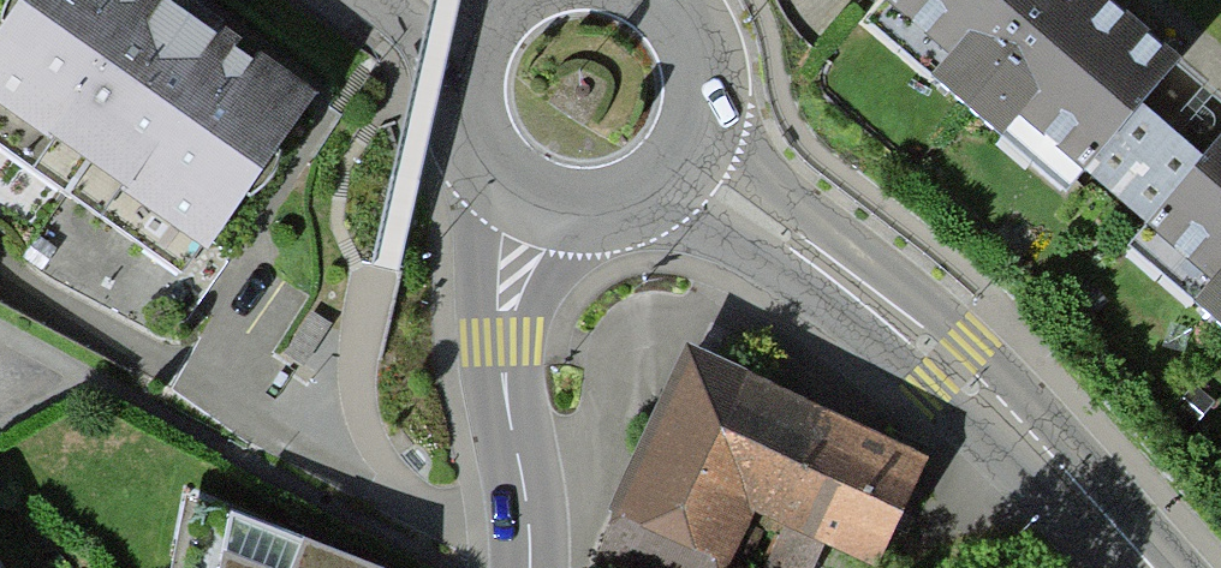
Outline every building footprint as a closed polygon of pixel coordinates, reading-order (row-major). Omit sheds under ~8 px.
[(315,89),(190,0),(23,0),(0,35),(0,148),(181,276),(315,89)] [(1044,203),(1163,63),(1088,0),(878,0),(847,37),(1044,203)] [(1115,262),(1220,350),(1220,137),(1115,262)] [(330,324),(310,311),(283,353),(303,366),(330,324)] [(917,466),(670,358),(592,535),(667,567),(718,567),(735,529),(824,567),(872,567),(917,466)] [(196,496),(181,567),(381,567),(196,496)]
